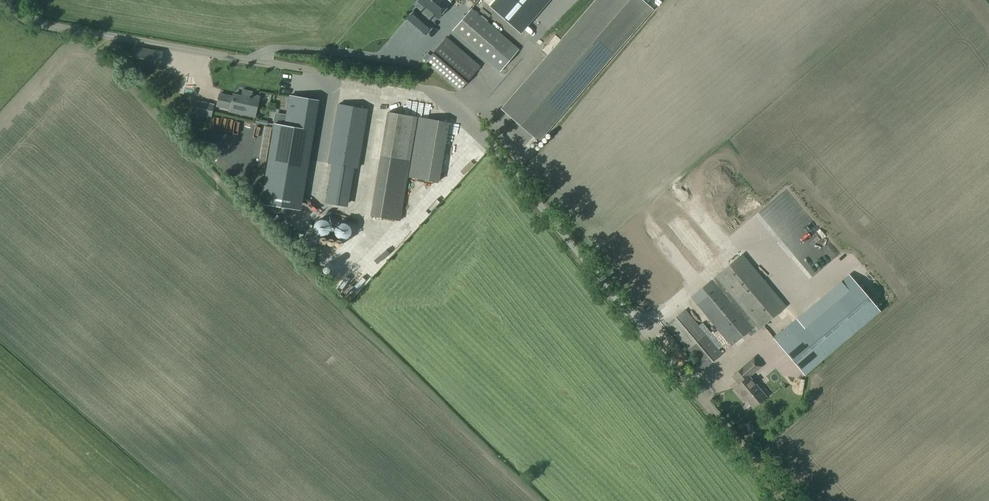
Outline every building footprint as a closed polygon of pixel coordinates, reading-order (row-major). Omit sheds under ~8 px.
[(433,25),(429,21),(434,15),(437,18),(449,4),(445,0),(419,0),(418,2),(425,8),(420,13),(416,9),(407,19),(425,34),(433,26),(434,25),(433,25)] [(500,109),(538,142),(653,10),(642,0),(594,0),(500,109)] [(535,18),(551,0),(513,0),(535,18)] [(472,9),(453,31),(494,68),(514,45),(472,9)] [(459,93),(481,67),(447,37),(425,63),(459,93)] [(153,68),(156,50),(129,45),(126,63),(153,68)] [(297,85),(307,90),(310,84),(300,79),(297,85)] [(229,112),(255,118),(260,97),(252,95),(252,93),(243,91),(242,97),(234,95),(233,97),(220,94),(217,107),(230,109),(229,112)] [(314,100),(283,96),(277,139),(272,138),(260,210),(270,211),(286,214),(292,173),(302,175),(314,100)] [(213,106),(192,101),(189,113),(210,118),(213,106)] [(368,111),(339,106),(329,165),(337,166),(330,205),(344,207),(350,168),(358,170),(368,111)] [(371,217),(400,222),(417,119),(388,114),(371,217)] [(419,119),(409,178),(439,183),(449,124),(419,119)] [(656,212),(661,208),(660,207),(665,203),(658,194),(648,201),(656,212)] [(638,224),(646,215),(639,209),(631,218),(638,224)] [(308,236),(321,239),(324,226),(311,224),(308,236)] [(348,238),(336,226),(327,234),(339,247),(348,238)] [(631,245),(633,236),(626,234),(624,243),(631,245)] [(698,260),(708,251),(698,239),(687,248),(698,260)] [(612,262),(617,273),(630,267),(625,255),(612,262)] [(741,255),(691,298),(731,346),(747,333),(750,337),(785,307),(741,255)] [(774,339),(801,372),(876,308),(849,276),(774,339)] [(657,296),(664,290),(660,285),(653,292),(657,296)] [(694,378),(722,354),(685,310),(665,326),(696,363),(687,370),(694,378)] [(761,368),(753,360),(732,377),(738,385),(734,388),(742,398),(744,397),(753,408),(765,397),(748,378),(761,368)]
